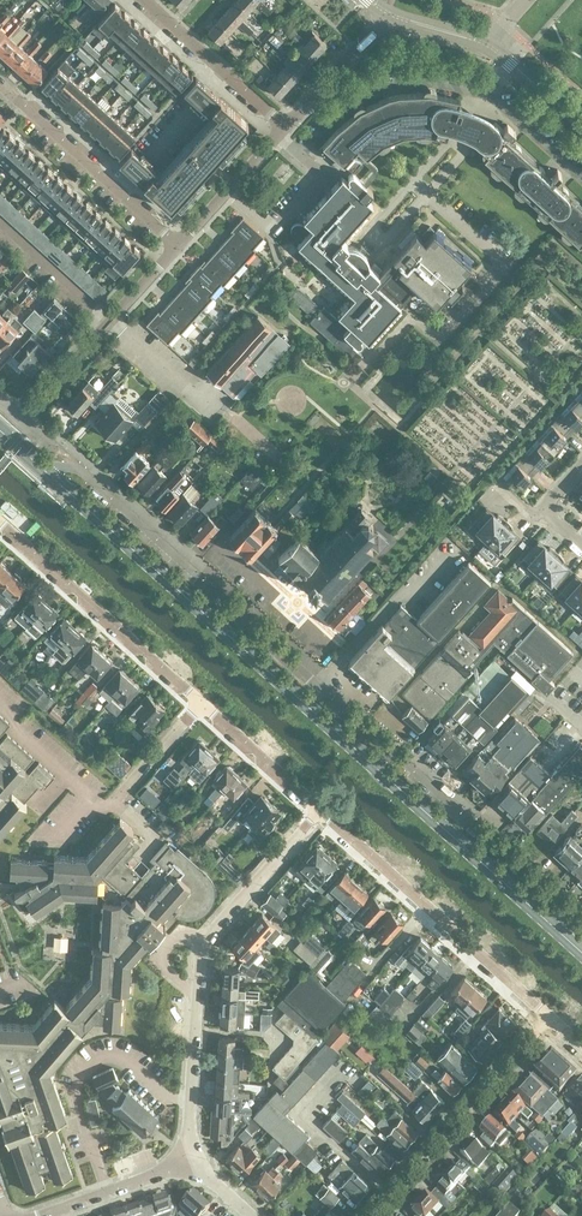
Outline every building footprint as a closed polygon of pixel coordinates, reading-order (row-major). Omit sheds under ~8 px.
[(69,2),(67,0),(60,0),(55,6),(60,11),(69,2)] [(89,1),(89,0),(87,2),(85,0),(75,11),(77,13),(74,18),(76,20),(80,15),(89,6),(91,7),(93,4),(100,10),(109,0),(90,0),(89,1)] [(256,0),(236,0),(236,1),(248,11),(253,5),(256,7),(258,5),(268,14),(270,13),(256,0)] [(270,13),(272,10),(262,1),(263,0),(256,0),(270,13)] [(248,11),(236,1),(227,11),(239,22),(248,11)] [(98,22),(92,29),(102,38),(108,31),(108,30),(124,13),(120,9),(121,8),(115,3),(98,22)] [(3,23),(4,24),(10,16),(15,10),(10,6),(5,12),(5,11),(0,17),(0,27),(3,23)] [(239,22),(227,11),(217,21),(229,32),(239,22)] [(124,13),(108,30),(108,31),(117,39),(133,22),(129,18),(130,17),(125,12),(124,13)] [(21,26),(20,26),(24,21),(20,17),(16,21),(15,21),(6,32),(11,37),(21,26)] [(21,46),(42,23),(37,19),(27,31),(26,30),(16,41),(21,46)] [(249,35),(254,30),(243,20),(239,25),(249,35)] [(133,22),(117,39),(127,48),(143,30),(139,27),(140,26),(134,21),(133,22)] [(229,32),(217,21),(208,32),(220,42),(223,46),(222,48),(227,53),(231,48),(227,43),(229,41),(224,37),(229,32)] [(314,34),(309,39),(306,37),(304,39),(294,30),(292,33),(317,55),(327,44),(322,40),(327,35),(316,25),(311,31),(314,34)] [(143,30),(127,48),(137,57),(153,39),(149,36),(150,34),(144,29),(143,30)] [(45,31),(37,40),(36,40),(26,51),(32,56),(42,45),(41,44),(49,35),(45,31)] [(0,39),(0,53),(3,56),(16,43),(6,33),(0,39)] [(317,55),(292,33),(290,35),(300,43),(296,47),(298,49),(294,53),(296,54),(295,54),(308,65),(317,55)] [(153,39),(137,57),(146,65),(162,48),(158,44),(159,43),(154,38),(153,39)] [(89,51),(93,47),(85,40),(81,44),(89,51)] [(251,50),(256,44),(253,41),(248,47),(251,50)] [(16,43),(3,56),(14,66),(26,52),(16,43)] [(86,54),(79,47),(75,51),(83,58),(86,54)] [(100,54),(93,47),(89,51),(97,58),(100,54)] [(162,48),(146,65),(156,74),(172,57),(168,53),(169,52),(163,47),(162,48)] [(42,65),(45,61),(45,62),(52,54),(47,49),(40,57),(37,61),(42,65)] [(308,65),(295,54),(290,60),(288,57),(286,59),(276,50),(272,55),(282,65),(284,63),(286,65),(298,76),(308,65)] [(26,52),(14,66),(24,75),(37,61),(26,52)] [(94,61),(86,54),(83,58),(90,65),(94,61)] [(156,74),(165,83),(181,65),(177,62),(178,61),(173,55),(172,57),(156,74)] [(111,64),(104,57),(100,61),(108,68),(111,64)] [(58,66),(41,85),(47,90),(48,89),(52,92),(68,75),(75,68),(65,59),(58,66)] [(37,61),(24,75),(35,85),(47,71),(37,61)] [(105,71),(97,64),(94,68),(102,75),(105,71)] [(119,71),(111,64),(108,68),(115,75),(119,71)] [(181,65),(165,83),(176,92),(193,74),(192,73),(191,74),(187,71),(188,69),(182,64),(181,65)] [(298,76),(286,65),(277,75),(289,86),(298,76)] [(113,78),(105,71),(102,75),(110,82),(113,78)] [(289,86),(277,75),(272,80),(268,77),(266,79),(261,74),(257,79),(262,84),(263,82),(280,97),(289,86)] [(52,92),(51,93),(57,99),(58,97),(62,101),(77,83),(68,75),(52,92)] [(130,82),(123,75),(119,79),(127,85),(130,82)] [(127,154),(119,162),(135,177),(171,209),(201,176),(218,157),(248,124),(210,90),(196,77),(184,91),(203,108),(208,113),(212,109),(217,113),(218,114),(158,180),(152,175),(157,171),(150,166),(132,149),(127,154)] [(121,93),(124,89),(116,82),(113,85),(121,93)] [(138,89),(130,82),(127,85),(134,92),(138,89)] [(62,101),(61,102),(66,107),(67,106),(71,110),(87,92),(77,83),(62,101)] [(129,100),(132,96),(124,89),(121,93),(129,100)] [(353,172),(364,160),(367,157),(383,143),(403,135),(425,133),(447,137),(449,130),(461,134),(467,136),(470,138),(475,141),(477,142),(495,122),(487,116),(482,113),(478,111),(468,107),(459,104),(460,99),(430,91),(398,94),(388,96),(359,108),(337,128),(319,148),(332,160),(336,156),(353,172)] [(71,110),(70,111),(76,116),(77,115),(81,118),(97,101),(87,92),(71,110)] [(147,103),(150,100),(142,93),(139,97),(147,103)] [(144,106),(136,100),(133,103),(140,110),(144,106)] [(158,107),(150,100),(147,103),(154,110),(158,107)] [(81,118),(80,120),(85,125),(86,124),(90,127),(106,110),(97,101),(81,118)] [(151,113),(144,106),(140,110),(148,117),(151,113)] [(90,127),(89,128),(95,133),(96,132),(100,136),(116,118),(106,110),(90,127)] [(100,136),(99,137),(105,142),(106,141),(110,144),(125,127),(116,118),(100,136)] [(495,122),(477,142),(476,143),(488,154),(484,158),(580,244),(581,241),(581,207),(559,186),(561,182),(561,178),(560,174),(561,172),(557,169),(556,170),(554,170),(552,169),(547,171),(545,171),(544,173),(505,137),(508,133),(511,136),(515,131),(507,124),(503,128),(495,121),(495,122)] [(119,155),(136,137),(125,127),(110,144),(109,146),(114,151),(115,150),(119,153),(118,154),(119,155)] [(0,133),(0,154),(15,138),(15,137),(5,128),(0,133)] [(0,154),(0,165),(4,169),(24,147),(25,146),(19,141),(19,142),(15,138),(0,154)] [(24,147),(4,169),(14,178),(34,156),(34,155),(29,150),(28,150),(24,147)] [(34,156),(14,178),(23,186),(43,165),(44,164),(38,158),(38,159),(34,156)] [(379,273),(370,264),(369,264),(369,263),(368,260),(367,258),(367,257),(366,255),(365,254),(368,251),(369,252),(370,252),(361,244),(361,245),(362,246),(360,249),(359,249),(358,248),(357,248),(355,247),(354,247),(353,246),(351,246),(350,246),(349,246),(341,239),(373,204),(366,198),(373,191),(366,185),(376,173),(377,173),(377,172),(377,171),(378,171),(378,170),(378,169),(378,168),(377,167),(377,166),(376,166),(376,165),(372,161),(367,157),(364,160),(373,168),(373,170),(363,182),(355,174),(354,174),(352,173),(351,174),(350,174),(349,175),(348,176),(348,178),(349,179),(350,180),(348,182),(342,176),(317,205),(304,219),(306,221),(303,224),(301,223),(299,223),(296,223),(294,224),(292,226),(291,227),(291,229),(291,232),(292,234),(293,236),(300,242),(298,244),(354,295),(352,297),(338,313),(345,320),(343,323),(324,306),(312,318),(356,362),(363,356),(353,347),(356,343),(357,344),(358,344),(359,344),(360,344),(361,343),(362,342),(362,341),(362,340),(362,339),(361,338),(363,336),(368,341),(403,302),(417,286),(436,303),(438,301),(443,306),(473,272),(468,268),(471,264),(434,231),(425,240),(416,232),(379,273)] [(43,165),(23,186),(33,195),(53,173),(54,172),(48,167),(47,168),(43,165)] [(53,173),(33,195),(42,204),(62,182),(63,181),(58,176),(57,177),(53,173)] [(62,182),(42,204),(52,213),(72,191),(73,190),(67,185),(66,186),(62,182)] [(72,191),(52,213),(62,221),(81,200),(82,198),(77,193),(76,194),(72,191)] [(5,197),(0,203),(0,211),(9,201),(5,197)] [(81,200),(62,221),(71,230),(91,208),(92,207),(86,202),(85,203),(81,200)] [(9,201),(0,211),(0,212),(4,216),(14,205),(9,201)] [(4,216),(14,226),(24,215),(14,205),(4,216)] [(91,208),(71,230),(81,239),(101,217),(102,216),(96,211),(95,212),(91,208)] [(29,219),(24,215),(14,226),(19,229),(29,219)] [(101,217),(81,239),(90,247),(110,226),(111,225),(105,219),(104,220),(101,217)] [(243,217),(232,229),(255,250),(256,250),(254,248),(264,236),(243,217)] [(33,222),(29,219),(19,229),(23,233),(33,222)] [(23,233),(34,243),(43,232),(33,222),(23,233)] [(110,226),(90,247),(100,256),(120,234),(121,233),(115,228),(114,229),(110,226)] [(233,231),(224,242),(245,261),(255,250),(232,229),(231,230),(231,231),(232,230),(233,231)] [(43,232),(34,243),(38,247),(48,236),(43,232)] [(124,237),(120,234),(100,256),(109,264),(109,265),(130,243),(130,242),(125,237),(124,237)] [(52,240),(48,236),(38,247),(42,251),(52,240)] [(42,251),(53,260),(63,250),(52,240),(42,251)] [(224,242),(213,254),(234,274),(245,261),(224,242)] [(134,246),(130,243),(109,265),(109,264),(105,269),(115,278),(129,263),(131,262),(130,261),(132,260),(133,259),(134,258),(140,251),(134,246)] [(63,250),(53,260),(57,264),(67,253),(63,250)] [(12,260),(5,253),(0,258),(0,271),(1,271),(12,260)] [(71,257),(67,253),(57,264),(61,268),(71,257)] [(213,254),(202,266),(224,285),(234,274),(213,254)] [(61,268),(72,278),(82,267),(71,257),(61,268)] [(204,259),(189,276),(213,298),(213,297),(211,295),(221,284),(223,286),(224,285),(202,266),(201,265),(205,260),(204,259)] [(265,279),(275,268),(271,264),(261,276),(265,279)] [(82,267),(72,278),(76,282),(86,271),(82,267)] [(33,289),(38,284),(22,269),(7,285),(15,291),(24,281),(33,289)] [(90,275),(86,271),(76,282),(81,285),(90,275)] [(81,285),(95,298),(105,287),(90,275),(81,285)] [(191,279),(180,290),(202,310),(213,298),(189,276),(185,281),(186,281),(189,277),(191,279)] [(249,297),(259,286),(255,282),(245,294),(249,297)] [(105,287),(95,298),(99,302),(109,292),(105,287)] [(320,307),(299,288),(291,297),(312,316),(320,307)] [(180,290),(170,302),(192,321),(202,310),(180,290)] [(64,336),(78,320),(54,298),(43,311),(60,326),(56,330),(64,336)] [(170,302),(160,313),(181,332),(192,321),(170,302)] [(227,321),(237,310),(233,306),(223,317),(227,321)] [(13,312),(7,308),(3,313),(3,314),(2,316),(0,314),(0,326),(13,312)] [(34,332),(46,320),(34,309),(23,322),(34,332)] [(158,310),(146,324),(168,343),(178,331),(180,333),(181,332),(160,313),(158,311),(159,311),(158,310)] [(0,326),(0,344),(2,346),(17,329),(10,324),(12,322),(13,322),(18,317),(13,312),(0,326)] [(258,315),(206,372),(230,394),(253,369),(258,373),(287,341),(283,338),(285,336),(281,332),(279,334),(258,315)] [(206,344),(216,333),(212,330),(202,341),(206,344)] [(31,372),(49,352),(30,336),(12,355),(31,372)] [(198,360),(194,357),(194,356),(189,362),(193,366),(198,360)] [(119,381),(125,375),(118,369),(113,376),(119,381)] [(96,408),(119,382),(112,376),(99,391),(88,381),(67,404),(78,414),(89,401),(96,408)] [(556,417),(568,428),(572,423),(575,426),(580,421),(581,422),(580,422),(581,423),(581,422),(581,405),(574,398),(556,417)] [(144,425),(157,410),(149,402),(139,413),(136,410),(130,418),(114,403),(96,423),(115,440),(135,417),(144,425)] [(220,451),(225,445),(226,444),(213,432),(212,433),(195,418),(194,418),(184,408),(178,414),(189,424),(186,428),(202,444),(207,439),(220,451)] [(556,417),(538,437),(555,453),(560,447),(564,442),(563,441),(563,442),(562,441),(566,436),(563,433),(568,428),(556,417)] [(538,437),(520,456),(532,467),(537,462),(539,465),(544,460),(545,461),(545,462),(550,458),(555,453),(556,454),(556,453),(555,453),(538,437)] [(141,455),(151,443),(146,439),(120,468),(125,472),(124,472),(133,480),(149,462),(141,455)] [(521,493),(520,492),(528,481),(526,480),(530,475),(528,472),(532,467),(520,456),(502,476),(520,493),(521,493)] [(150,493),(166,475),(160,470),(165,464),(159,459),(154,465),(154,464),(138,482),(150,493)] [(242,478),(252,486),(262,475),(251,467),(242,478)] [(173,489),(186,475),(180,471),(156,497),(159,500),(157,502),(165,509),(179,494),(173,489)] [(206,515),(221,498),(214,492),(199,509),(206,515)] [(183,525),(196,510),(200,506),(193,499),(190,503),(191,503),(190,504),(187,502),(185,505),(178,499),(167,511),(183,525)] [(468,527),(484,542),(507,518),(506,518),(502,515),(497,513),(498,514),(496,516),(487,507),(468,527)] [(251,557),(278,528),(256,508),(229,537),(251,557)] [(286,523),(279,530),(293,543),(279,558),(287,565),(297,575),(300,573),(309,582),(307,584),(315,591),(317,589),(327,598),(372,548),(375,544),(378,547),(384,541),(378,535),(377,536),(373,532),(373,526),(368,522),(372,518),(361,508),(346,524),(345,523),(329,541),(325,538),(317,547),(319,548),(316,551),(311,546),(297,533),(292,528),(294,526),(288,520),(286,523)] [(287,522),(295,514),(290,509),(283,517),(287,522)] [(222,527),(227,521),(221,516),(216,522),(208,515),(192,533),(203,543),(220,526),(222,527)] [(507,518),(484,542),(496,553),(491,559),(495,563),(519,537),(510,529),(512,527),(513,527),(510,523),(507,519),(507,518)] [(520,560),(536,575),(558,551),(550,546),(547,548),(538,540),(520,560)] [(558,551),(536,575),(553,590),(571,570),(562,561),(564,559),(558,551)] [(0,561),(0,584),(12,572),(0,561)] [(468,562),(417,619),(439,639),(490,582),(468,562)] [(26,584),(12,572),(0,585),(0,587),(13,598),(26,584)] [(574,609),(581,600),(581,579),(576,574),(557,594),(574,609)] [(362,579),(327,618),(340,630),(351,617),(356,612),(372,595),(363,588),(367,584),(362,579)] [(468,675),(466,673),(468,671),(496,640),(534,674),(533,676),(548,690),(554,683),(549,678),(573,652),(512,597),(510,600),(498,589),(485,603),(492,609),(467,637),(458,629),(402,692),(414,703),(412,706),(411,705),(402,714),(419,730),(428,720),(427,719),(429,716),(430,717),(468,675)] [(15,617),(26,627),(47,603),(36,593),(22,609),(15,617)] [(574,609),(581,616),(581,600),(574,609)] [(47,603),(26,627),(37,637),(44,628),(58,613),(47,603)] [(439,639),(417,619),(401,604),(400,605),(401,606),(384,625),(382,624),(350,660),(389,695),(439,639)] [(63,618),(50,634),(44,640),(48,643),(43,649),(49,656),(74,628),(63,618)] [(74,628),(52,653),(63,663),(85,638),(74,628)] [(78,659),(88,668),(102,653),(92,644),(78,659)] [(0,647),(0,654),(7,659),(10,654),(1,646),(0,647)] [(102,653),(88,668),(99,678),(112,662),(102,653)] [(0,668),(0,671),(6,676),(11,671),(3,664),(0,668)] [(429,740),(424,745),(435,754),(439,749),(442,752),(455,738),(454,737),(458,732),(457,732),(478,709),(509,674),(500,666),(472,697),(468,694),(451,714),(446,709),(439,716),(444,720),(427,739),(429,740)] [(106,684),(116,693),(111,699),(130,678),(119,669),(106,684)] [(9,679),(17,686),(24,678),(16,671),(9,679)] [(478,709),(457,732),(458,732),(472,746),(475,749),(514,708),(519,713),(534,696),(529,691),(510,673),(509,674),(478,709)] [(130,678),(111,699),(121,708),(140,687),(130,678)] [(43,689),(38,685),(37,684),(35,684),(29,679),(21,688),(34,700),(43,689)] [(82,703),(97,686),(92,682),(75,701),(79,705),(82,702),(82,703)] [(43,690),(34,701),(45,711),(55,700),(43,690)] [(139,712),(143,716),(156,702),(147,693),(130,713),(134,717),(139,712)] [(143,735),(147,729),(165,710),(156,702),(143,716),(134,726),(143,735)] [(10,724),(0,714),(0,736),(10,724)] [(491,738),(463,770),(475,781),(467,791),(481,803),(509,772),(512,774),(517,769),(514,767),(539,739),(515,717),(494,740),(491,738)] [(455,738),(442,752),(455,764),(472,746),(458,732),(454,737),(455,738)] [(7,734),(0,742),(0,790),(3,793),(0,796),(0,833),(26,805),(27,804),(24,802),(38,787),(41,789),(42,789),(41,789),(43,787),(45,788),(55,776),(39,762),(29,772),(25,769),(34,758),(7,734)] [(199,740),(186,755),(185,755),(180,761),(185,765),(178,772),(173,768),(167,774),(168,774),(164,779),(173,788),(177,782),(178,783),(185,775),(186,775),(189,772),(210,749),(199,740)] [(515,817),(530,831),(581,773),(581,749),(579,746),(552,775),(515,817)] [(113,749),(102,761),(112,770),(123,757),(113,749)] [(199,781),(206,774),(220,759),(210,749),(189,772),(190,773),(190,776),(195,781),(198,780),(199,781)] [(512,774),(492,797),(514,817),(515,817),(552,775),(530,756),(513,775),(512,774)] [(213,780),(218,784),(208,795),(203,801),(208,805),(212,802),(211,801),(213,799),(214,800),(217,796),(237,774),(227,765),(213,780)] [(237,774),(217,796),(222,801),(228,794),(234,799),(247,783),(237,774)] [(248,816),(255,822),(272,803),(265,797),(264,798),(261,796),(247,811),(241,805),(228,820),(232,824),(238,818),(243,822),(248,816)] [(225,819),(237,805),(231,800),(219,814),(225,819)] [(272,803),(255,822),(250,827),(257,834),(252,839),(258,844),(270,831),(267,828),(280,813),(277,810),(278,808),(272,803)] [(165,808),(160,815),(166,820),(171,814),(165,808)] [(551,844),(577,814),(572,809),(560,822),(552,814),(537,831),(551,844)] [(174,828),(180,822),(174,816),(168,822),(174,828)] [(132,830),(133,831),(134,830),(120,818),(120,819),(87,856),(54,855),(54,854),(53,860),(47,860),(47,861),(11,858),(10,858),(9,876),(10,876),(10,875),(15,875),(17,879),(21,883),(23,886),(14,892),(16,895),(22,895),(27,892),(30,895),(26,897),(25,897),(35,912),(36,912),(63,893),(95,895),(96,895),(97,891),(99,891),(108,900),(107,901),(103,900),(103,901),(104,901),(101,942),(100,942),(99,948),(93,947),(93,948),(94,948),(91,976),(66,1005),(66,1004),(65,1005),(71,1010),(79,1017),(80,1016),(79,1016),(82,1012),(85,1015),(84,1016),(84,1023),(86,1025),(87,1025),(90,1020),(103,1021),(103,1025),(102,1025),(102,1026),(120,1027),(120,1026),(122,997),(123,997),(123,995),(120,995),(120,990),(129,991),(129,990),(128,990),(130,960),(148,940),(150,942),(151,943),(165,926),(165,925),(164,926),(157,919),(160,915),(163,917),(163,916),(173,904),(178,909),(187,912),(197,911),(204,906),(208,898),(209,887),(205,879),(184,860),(187,857),(178,848),(176,850),(170,844),(142,876),(125,861),(141,844),(129,834),(132,830)] [(570,866),(581,853),(581,846),(580,844),(581,843),(581,824),(581,823),(575,830),(577,832),(572,837),(569,835),(554,852),(570,866)] [(303,862),(313,871),(327,855),(317,846),(303,862)] [(570,866),(581,877),(581,853),(570,866)] [(327,855),(306,879),(316,888),(317,888),(322,892),(338,874),(333,870),(337,865),(327,855)] [(217,864),(231,876),(236,870),(223,858),(217,864)] [(305,880),(306,879),(313,872),(308,867),(304,871),(303,870),(299,875),(305,880)] [(337,892),(343,898),(357,882),(345,872),(326,893),(332,898),(337,892)] [(15,887),(21,883),(17,879),(13,881),(0,880),(0,886),(15,887)] [(357,882),(343,898),(348,903),(343,908),(349,914),(368,892),(357,882)] [(374,897),(357,916),(354,920),(365,930),(385,908),(374,897)] [(274,914),(279,908),(269,899),(263,905),(274,914)] [(387,940),(403,923),(391,912),(369,937),(368,936),(361,945),(364,948),(371,939),(375,943),(382,935),(387,940)] [(263,913),(253,924),(271,940),(276,935),(270,929),(275,924),(263,913)] [(343,935),(354,924),(349,920),(339,931),(343,935)] [(271,940),(253,924),(243,935),(255,946),(265,935),(270,940),(265,945),(273,952),(278,947),(271,940)] [(359,946),(367,937),(363,932),(354,942),(359,946)] [(317,955),(325,946),(311,934),(303,942),(317,955)] [(55,935),(55,948),(68,948),(69,935),(55,935)] [(255,946),(243,935),(233,946),(245,957),(255,946)] [(421,937),(402,957),(400,960),(405,964),(412,957),(418,962),(432,947),(421,937)] [(310,963),(317,956),(300,941),(294,948),(310,963)] [(432,947),(418,962),(429,971),(442,956),(432,947)] [(442,956),(429,971),(435,977),(430,982),(429,981),(427,984),(432,989),(434,986),(435,987),(453,966),(442,956)] [(308,969),(292,987),(277,1003),(286,1011),(292,1016),(298,1022),(304,1027),(315,1036),(345,1002),(343,1000),(367,973),(350,958),(326,985),(308,969)] [(253,977),(257,971),(262,974),(265,969),(260,966),(251,961),(245,972),(253,977)] [(224,966),(223,981),(238,982),(239,967),(224,966)] [(453,1001),(458,1005),(475,986),(464,976),(451,992),(457,997),(453,1001)] [(238,982),(223,981),(222,996),(237,997),(238,982)] [(475,986),(458,1005),(463,1010),(466,1006),(472,1011),(486,996),(475,986)] [(391,1013),(405,997),(394,987),(390,993),(384,987),(374,998),(391,1013)] [(411,1000),(417,994),(414,991),(416,989),(414,987),(406,995),(411,1000)] [(238,997),(245,998),(258,998),(259,990),(245,989),(245,990),(238,989),(238,997)] [(439,994),(427,1007),(433,1012),(445,1000),(439,994)] [(237,997),(222,996),(221,1010),(236,1011),(237,997)] [(58,1093),(50,1069),(82,1031),(82,1032),(83,1031),(82,1030),(86,1025),(84,1023),(84,1016),(85,1015),(82,1012),(79,1016),(80,1016),(79,1017),(71,1010),(69,1011),(55,999),(54,1000),(55,1000),(34,1025),(0,1023),(0,1118),(1,1118),(1,1117),(2,1117),(4,1123),(3,1123),(2,1123),(8,1142),(9,1142),(9,1141),(10,1141),(27,1189),(26,1189),(26,1190),(45,1183),(45,1182),(44,1183),(40,1170),(50,1166),(54,1179),(53,1179),(54,1180),(73,1173),(72,1173),(55,1124),(55,1123),(54,1124),(53,1121),(67,1116),(67,1115),(66,1115),(58,1093)] [(468,1048),(482,1060),(501,1039),(496,1033),(499,1030),(505,1035),(516,1022),(499,1007),(496,1010),(489,1003),(484,1008),(492,1015),(485,1024),(488,1026),(468,1048)] [(378,1027),(389,1015),(376,1004),(366,1016),(378,1027)] [(236,1011),(221,1010),(220,1025),(235,1026),(236,1011)] [(292,1016),(286,1011),(276,1023),(282,1028),(292,1016)] [(292,1016),(282,1028),(288,1033),(298,1022),(292,1016)] [(455,1040),(459,1035),(460,1036),(471,1024),(465,1018),(454,1031),(450,1035),(455,1040)] [(298,1022),(288,1033),(294,1038),(304,1027),(298,1022)] [(414,1040),(422,1031),(413,1023),(405,1031),(414,1040)] [(294,1038),(293,1044),(305,1054),(318,1040),(315,1036),(304,1027),(294,1038)] [(336,1048),(349,1034),(343,1029),(331,1043),(336,1048)] [(220,1037),(219,1052),(243,1053),(240,1053),(240,1046),(234,1046),(235,1038),(220,1037)] [(327,1040),(303,1066),(304,1067),(316,1079),(340,1052),(327,1040)] [(445,1050),(452,1056),(470,1073),(477,1065),(452,1042),(445,1050)] [(369,1060),(375,1053),(362,1043),(356,1049),(369,1060)] [(293,1044),(288,1050),(299,1060),(305,1054),(293,1044)] [(288,1050),(283,1056),(295,1066),(298,1062),(299,1060),(288,1050)] [(470,1073),(452,1056),(445,1050),(438,1058),(463,1081),(470,1073)] [(243,1053),(219,1052),(218,1067),(242,1068),(243,1053)] [(550,1052),(534,1070),(539,1075),(552,1087),(554,1089),(559,1093),(575,1075),(550,1052)] [(422,1070),(429,1063),(420,1054),(413,1062),(422,1070)] [(283,1056),(278,1061),(290,1072),(295,1066),(283,1056)] [(415,1078),(422,1070),(411,1060),(404,1068),(415,1078)] [(278,1061),(272,1068),(279,1074),(284,1078),(290,1072),(278,1061)] [(267,1101),(254,1116),(253,1116),(260,1123),(274,1135),(281,1141),(292,1152),(293,1153),(296,1156),(297,1156),(306,1165),(318,1151),(308,1142),(309,1141),(305,1138),(309,1134),(285,1112),(316,1079),(304,1067),(303,1066),(298,1062),(295,1066),(290,1072),(284,1078),(289,1083),(283,1090),(282,1090),(280,1092),(277,1090),(267,1101)] [(407,1103),(426,1121),(436,1111),(416,1093),(415,1094),(412,1091),(384,1065),(377,1072),(409,1101),(407,1103)] [(155,1129),(159,1126),(159,1125),(154,1120),(158,1116),(129,1089),(126,1092),(118,1085),(116,1087),(114,1085),(113,1081),(118,1078),(112,1067),(93,1076),(99,1087),(100,1086),(103,1092),(108,1096),(107,1097),(115,1104),(113,1107),(143,1133),(147,1129),(152,1133),(155,1129)] [(242,1068),(218,1067),(217,1081),(248,1083),(249,1076),(238,1076),(238,1082),(232,1081),(233,1068),(242,1068)] [(453,1092),(460,1084),(445,1070),(442,1074),(435,1068),(431,1072),(453,1092)] [(279,1074),(272,1081),(282,1090),(283,1090),(289,1083),(284,1078),(279,1074)] [(529,1076),(513,1093),(535,1114),(542,1120),(550,1111),(558,1102),(549,1094),(554,1089),(552,1087),(539,1075),(535,1081),(529,1076)] [(365,1094),(375,1084),(370,1078),(359,1088),(365,1094)] [(566,1092),(567,1094),(563,1098),(573,1107),(578,1103),(581,1105),(581,1104),(581,1081),(578,1078),(566,1092)] [(445,1101),(431,1088),(421,1080),(412,1091),(415,1094),(416,1093),(436,1111),(445,1101)] [(248,1083),(217,1081),(216,1095),(238,1097),(249,1098),(255,1098),(255,1093),(250,1092),(250,1091),(238,1091),(239,1083),(248,1083)] [(354,1125),(366,1112),(342,1090),(337,1097),(343,1102),(332,1114),(341,1123),(346,1118),(354,1125)] [(238,1097),(216,1095),(215,1110),(246,1112),(247,1105),(237,1105),(231,1104),(231,1097),(238,1097)] [(91,1125),(102,1123),(95,1097),(85,1100),(91,1125)] [(510,1097),(502,1106),(517,1119),(521,1115),(527,1121),(532,1116),(510,1097)] [(517,1119),(502,1106),(494,1115),(516,1134),(520,1129),(513,1123),(517,1119)] [(395,1109),(392,1112),(387,1118),(410,1139),(417,1131),(401,1117),(402,1116),(395,1109)] [(246,1112),(215,1110),(212,1110),(211,1136),(222,1137),(222,1145),(225,1145),(234,1136),(235,1121),(230,1120),(230,1111),(237,1112),(242,1112),(241,1115),(243,1119),(246,1122),(246,1121),(248,1123),(244,1128),(250,1134),(260,1123),(253,1116),(254,1116),(252,1115),(252,1114),(252,1112),(246,1112)] [(410,1139),(387,1118),(383,1115),(376,1123),(403,1147),(410,1139)] [(348,1131),(331,1116),(323,1125),(339,1140),(348,1131)] [(490,1119),(480,1131),(484,1135),(480,1139),(491,1149),(495,1145),(499,1149),(510,1137),(490,1119)] [(567,1139),(576,1129),(571,1124),(562,1134),(567,1139)] [(550,1146),(548,1144),(534,1132),(524,1143),(540,1158),(550,1146)] [(359,1141),(362,1144),(363,1145),(386,1165),(393,1158),(366,1133),(359,1141)] [(227,1158),(235,1165),(254,1144),(256,1142),(257,1141),(251,1135),(246,1140),(244,1139),(227,1158)] [(274,1135),(266,1144),(263,1148),(269,1154),(281,1141),(274,1135)] [(471,1140),(467,1144),(460,1152),(473,1164),(470,1168),(478,1176),(480,1177),(484,1172),(481,1170),(487,1162),(501,1174),(504,1170),(471,1140)] [(363,1145),(362,1144),(359,1141),(352,1149),(379,1173),(386,1165),(363,1145)] [(254,1144),(235,1165),(243,1173),(255,1159),(253,1157),(261,1147),(256,1142),(254,1144)] [(531,1152),(524,1162),(531,1166),(538,1156),(531,1152)] [(253,1182),(261,1189),(283,1165),(282,1165),(284,1163),(289,1158),(283,1153),(276,1159),(279,1162),(275,1167),(273,1165),(268,1171),(265,1168),(253,1182)] [(300,1160),(296,1156),(293,1153),(289,1158),(284,1163),(291,1170),(300,1160)] [(342,1159),(335,1167),(362,1192),(369,1184),(342,1159)] [(453,1162),(444,1172),(457,1184),(466,1175),(473,1181),(478,1176),(470,1168),(469,1167),(464,1173),(453,1162)] [(283,1165),(261,1189),(269,1196),(281,1183),(278,1180),(283,1174),(279,1170),(283,1166),(283,1165)] [(362,1192),(335,1167),(328,1175),(355,1200),(362,1192)] [(504,1194),(517,1180),(506,1170),(494,1184),(504,1194)] [(457,1184),(444,1172),(436,1181),(442,1186),(437,1192),(440,1195),(451,1205),(456,1199),(450,1195),(451,1194),(449,1193),(457,1184)] [(339,1196),(328,1186),(320,1196),(330,1206),(339,1196)] [(171,1196),(177,1210),(179,1210),(186,1215),(203,1215),(210,1208),(194,1194),(191,1197),(185,1192),(171,1196)] [(422,1194),(417,1200),(431,1213),(439,1204),(446,1210),(451,1205),(440,1195),(436,1200),(426,1192),(423,1195),(422,1194)] [(152,1203),(156,1215),(175,1215),(177,1210),(171,1196),(166,1198),(152,1203)] [(417,1200),(412,1206),(412,1207),(409,1210),(415,1215),(428,1215),(431,1213),(417,1200)] [(138,1207),(141,1215),(156,1215),(152,1203),(138,1207)] [(329,1208),(324,1204),(316,1213),(320,1215),(338,1215),(329,1208)] [(505,1209),(512,1215),(518,1215),(520,1214),(509,1204),(505,1209)] [(125,1212),(126,1215),(141,1215),(138,1207),(125,1212)]
